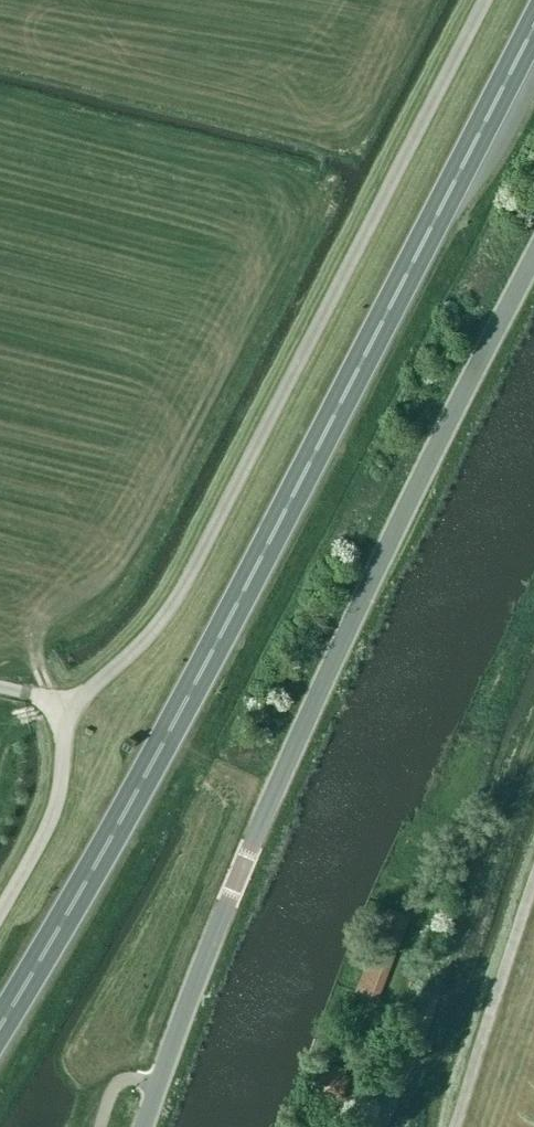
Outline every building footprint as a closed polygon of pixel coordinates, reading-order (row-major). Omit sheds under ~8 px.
[(356,992),(379,1002),(412,919),(390,910),(356,992)] [(341,1102),(350,1077),(323,1066),(313,1092),(341,1102)]
